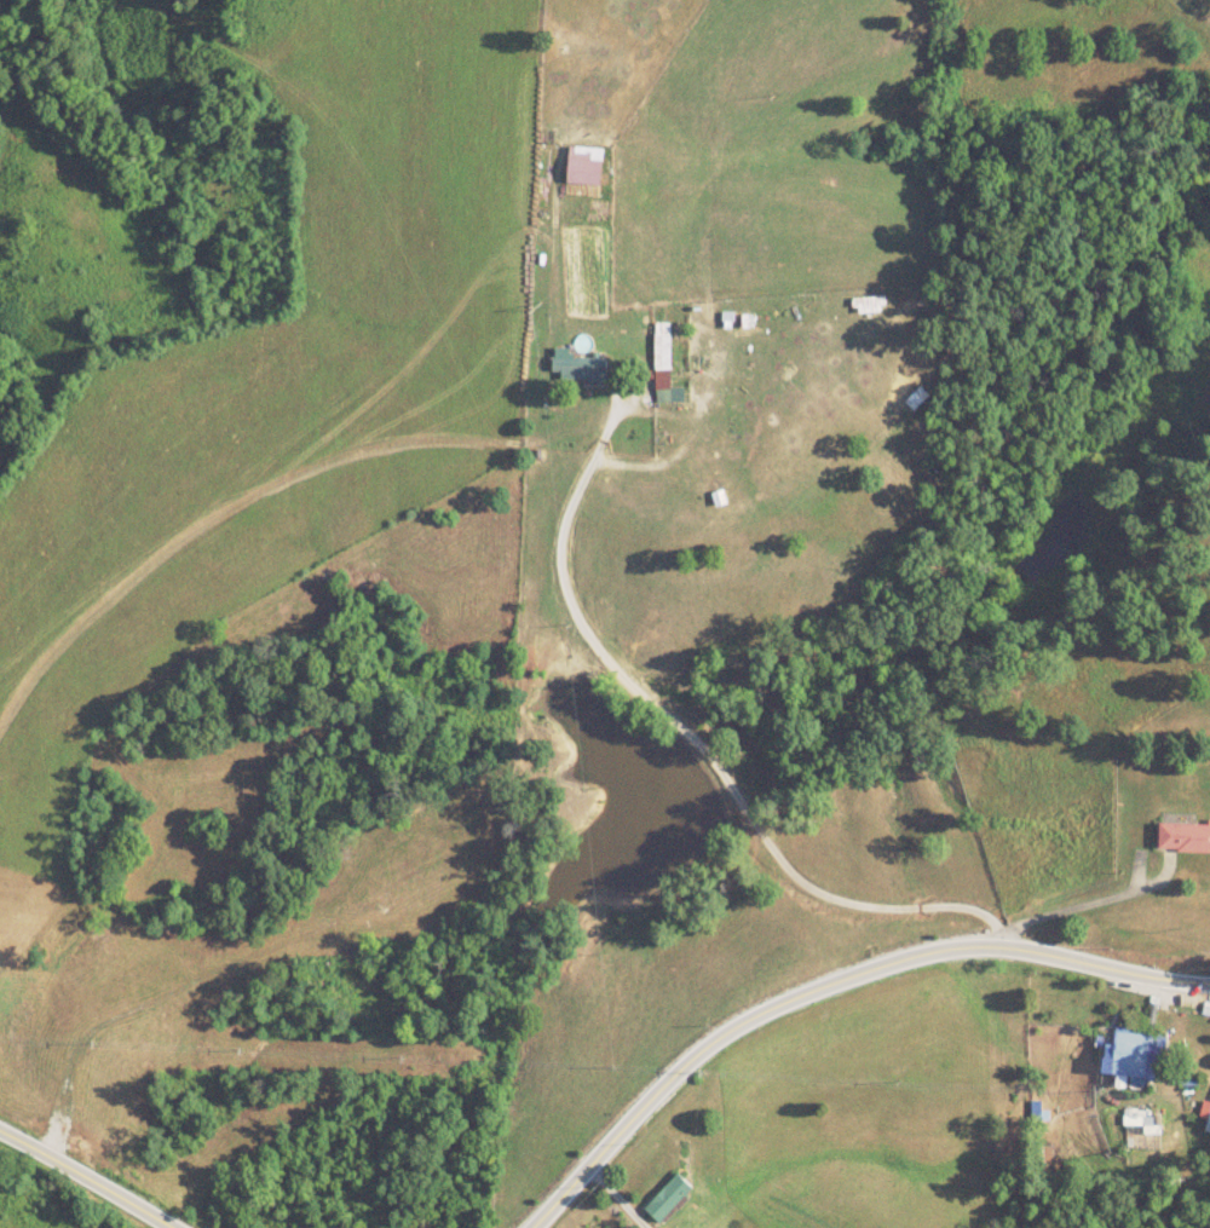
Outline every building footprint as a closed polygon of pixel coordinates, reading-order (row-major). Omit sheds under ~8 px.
[(682,403),(682,388),(672,388),(670,322),(655,322),(655,403),(682,403)] [(606,358),(553,358),(553,371),(560,371),(560,381),(606,381),(606,358)] [(914,409),(928,397),(921,387),(906,400),(914,409)] [(1209,853),(1209,824),(1158,824),(1158,853),(1209,853)] [(1151,1031),(1114,1028),(1112,1073),(1157,1077),(1159,1045),(1150,1044),(1151,1031)] [(693,1188),(678,1172),(644,1206),(658,1222),(693,1188)]
